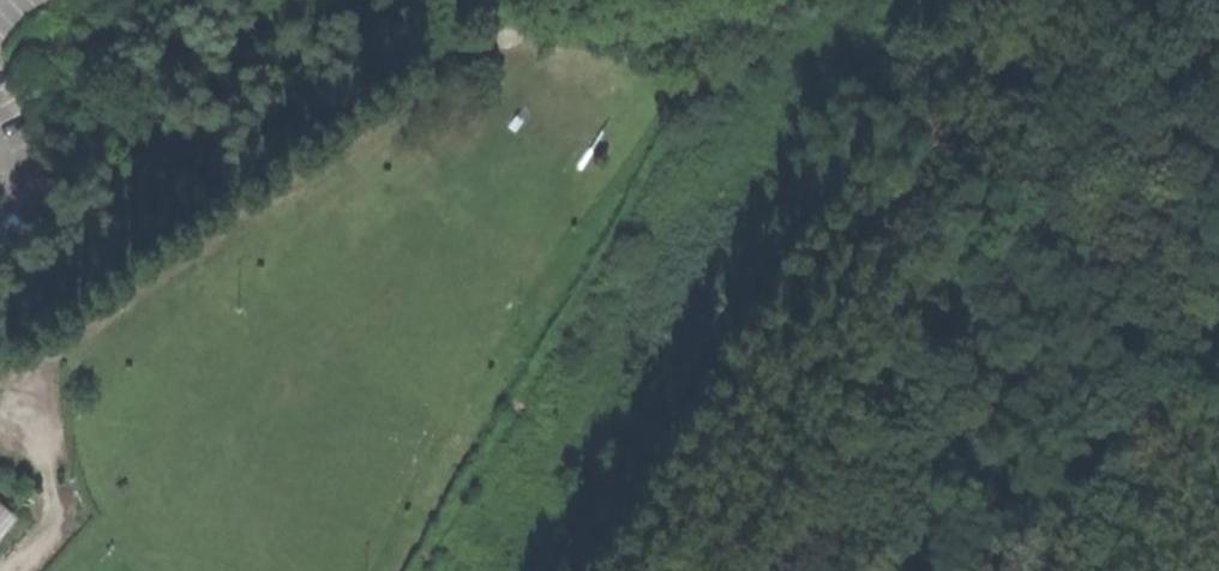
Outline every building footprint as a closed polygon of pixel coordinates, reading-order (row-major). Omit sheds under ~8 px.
[(0,511),(0,535),(12,521),(0,511)]
